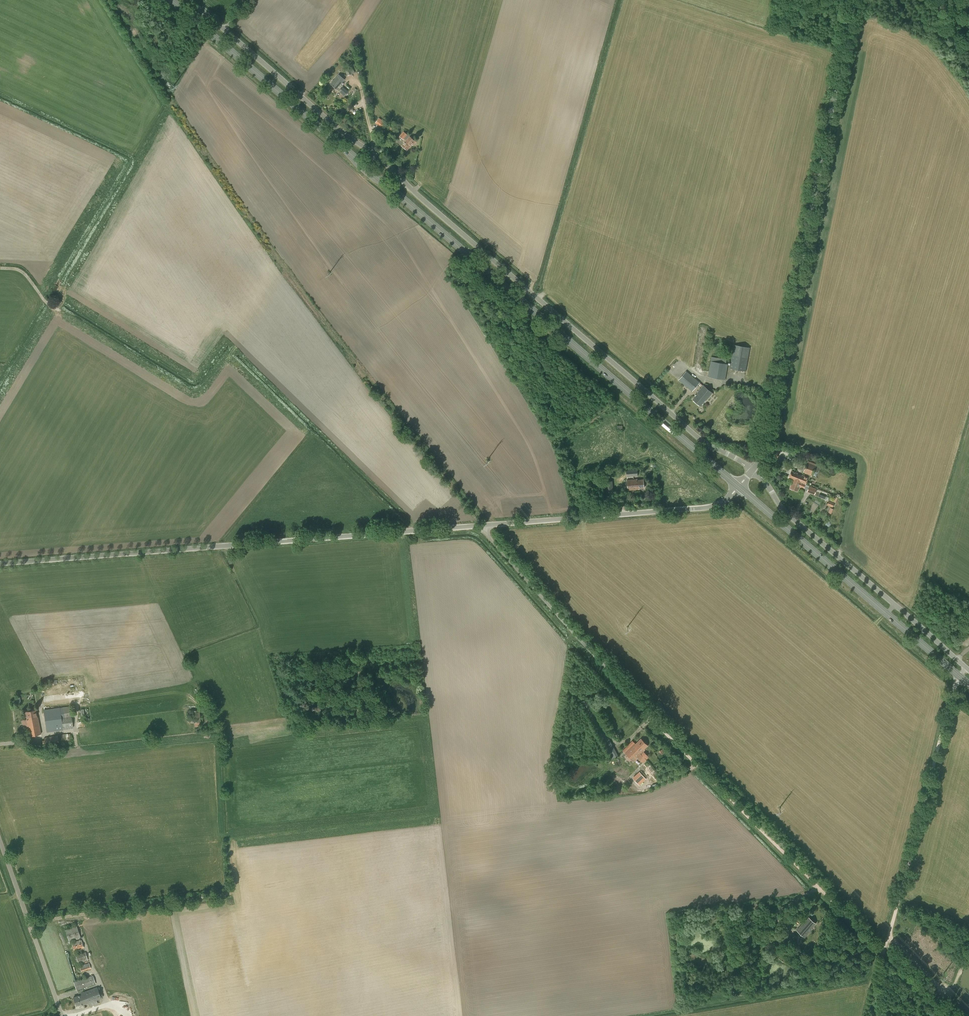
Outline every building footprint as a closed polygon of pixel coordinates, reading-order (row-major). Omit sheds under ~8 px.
[(348,76),(355,73),(352,66),(345,70),(348,76)] [(342,87),(339,85),(344,79),(339,74),(331,84),(336,89),(337,87),(340,90),(339,91),(344,96),(348,92),(342,87)] [(382,128),(386,122),(379,117),(375,123),(382,128)] [(416,142),(409,135),(404,131),(399,136),(404,140),(405,139),(405,140),(403,142),(404,142),(401,145),(407,150),(412,145),(413,145),(416,142)] [(746,371),(750,347),(734,344),(729,368),(746,371)] [(725,380),(728,364),(726,363),(726,359),(711,356),(707,377),(725,380)] [(692,391),(700,383),(686,371),(678,380),(692,391)] [(706,401),(712,393),(703,385),(696,393),(697,393),(692,399),(700,406),(705,400),(706,401)] [(777,461),(780,451),(771,449),(769,459),(777,461)] [(816,464),(808,461),(807,462),(803,472),(812,476),(816,464)] [(626,477),(638,476),(637,469),(626,470),(626,477)] [(797,481),(805,484),(808,477),(802,475),(802,476),(797,474),(797,473),(791,470),(788,478),(794,480),(795,477),(798,478),(797,481)] [(804,488),(805,484),(797,481),(798,478),(795,477),(794,480),(788,478),(793,480),(789,488),(797,491),(799,487),(804,488)] [(637,479),(627,480),(628,490),(639,489),(639,488),(644,488),(643,479),(637,479)] [(600,493),(603,493),(614,492),(613,480),(603,481),(599,482),(600,493)] [(807,491),(815,494),(817,488),(810,485),(807,491)] [(47,732),(66,729),(73,728),(72,718),(70,706),(60,707),(44,710),(47,732)] [(37,717),(36,709),(25,711),(26,719),(22,720),(24,732),(28,732),(29,736),(41,734),(38,717),(37,717)] [(190,723),(201,722),(199,710),(189,711),(190,723)] [(65,734),(65,733),(44,737),(44,740),(42,740),(43,746),(64,742),(67,741),(66,737),(67,737),(68,742),(71,741),(69,733),(68,734),(65,734)] [(641,753),(647,759),(649,757),(644,751),(645,749),(645,748),(648,745),(641,738),(635,744),(632,741),(631,742),(633,744),(642,752),(641,753)] [(643,763),(647,759),(641,753),(642,752),(633,744),(631,742),(623,750),(634,761),(638,757),(643,763)] [(606,749),(608,753),(609,754),(611,759),(618,755),(614,748),(613,746),(606,749)] [(646,779),(639,771),(632,778),(639,785),(646,779)] [(816,923),(813,921),(808,917),(804,922),(804,921),(796,930),(805,937),(812,929),(812,928),(816,923)] [(69,942),(81,938),(77,926),(65,929),(69,942)] [(791,939),(783,932),(781,935),(778,933),(775,936),(778,938),(776,940),(784,947),(791,939)] [(74,951),(84,948),(81,939),(71,942),(74,951)] [(78,963),(88,960),(85,951),(76,955),(78,963)] [(88,969),(91,969),(89,963),(79,966),(81,971),(88,969)] [(76,991),(96,984),(93,975),(73,982),(76,991)] [(86,995),(89,1003),(101,999),(97,987),(84,992),(85,995),(86,995)] [(80,1006),(89,1003),(86,995),(85,995),(84,992),(80,993),(81,994),(73,997),(76,1006),(80,1005),(80,1006)]
